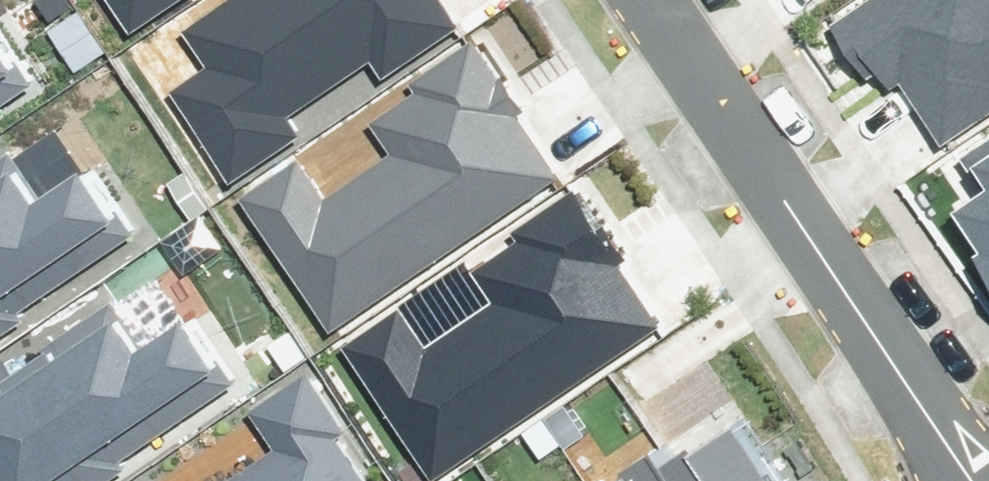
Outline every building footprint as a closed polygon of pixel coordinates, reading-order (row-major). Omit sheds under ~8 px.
[(146,25),(182,0),(129,0),(146,25)] [(257,181),(487,24),(471,0),(253,0),(203,34),(223,63),(191,85),(257,181)] [(845,22),(887,85),(917,65),(958,127),(988,107),(988,0),(879,0),(845,22)] [(84,66),(48,9),(0,38),(0,118),(84,66)] [(431,83),(458,124),(348,196),(328,165),(264,206),(344,327),(592,167),(505,34),(431,83)] [(979,153),(988,168),(988,146),(979,153)] [(175,228),(139,170),(74,211),(36,150),(0,172),(0,335),(175,228)] [(527,225),(554,267),(444,338),(424,307),(361,349),(440,469),(688,309),(602,177),(527,225)] [(953,203),(988,257),(988,180),(953,203)] [(67,480),(108,480),(289,370),(254,312),(188,353),(150,292),(5,381),(67,480)] [(292,461),(261,480),(411,480),(339,371),(265,419),(292,461)] [(676,454),(694,480),(799,480),(749,406),(676,454)] [(605,480),(694,480),(676,454),(666,440),(605,480)]
